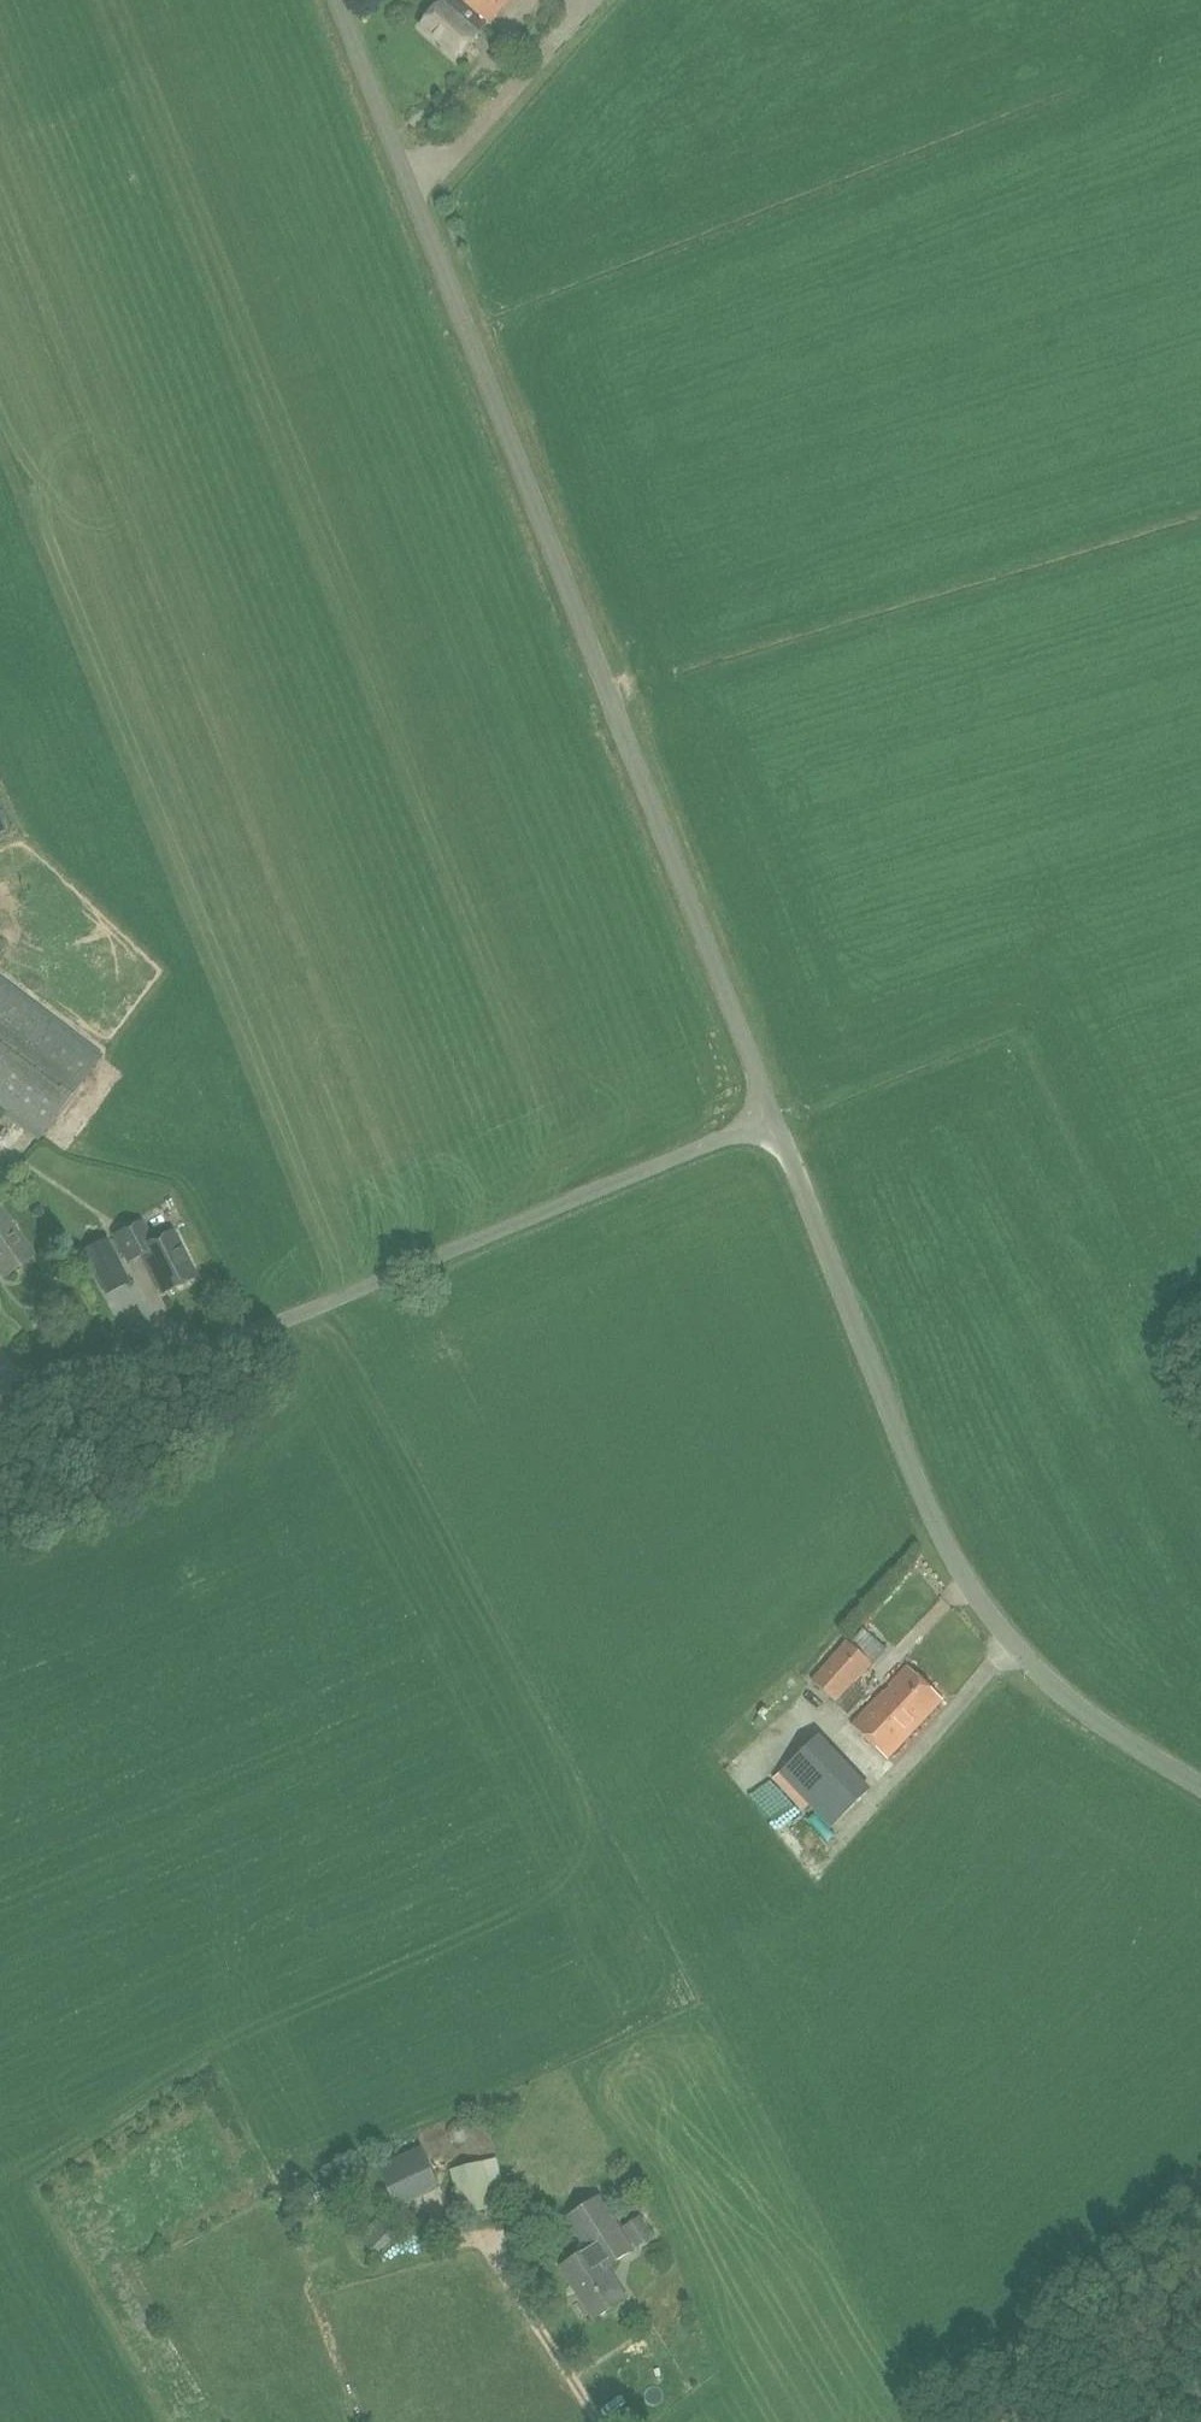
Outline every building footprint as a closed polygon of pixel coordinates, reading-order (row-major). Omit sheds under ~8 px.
[(510,0),(446,0),(421,28),(457,60),(510,0)] [(100,1059),(0,982),(0,1120),(8,1110),(41,1136),(100,1059)] [(4,1278),(34,1257),(0,1210),(0,1272),(4,1278)] [(154,1239),(144,1219),(112,1235),(127,1264),(142,1256),(161,1295),(198,1277),(175,1229),(154,1239)] [(122,1263),(108,1236),(83,1249),(97,1276),(106,1294),(131,1281),(122,1263)] [(853,1716),(869,1698),(854,1685),(874,1663),(848,1641),(813,1682),(853,1716)] [(889,1761),(944,1701),(908,1668),(853,1727),(889,1761)] [(831,1828),(867,1794),(815,1739),(779,1773),(831,1828)] [(812,1817),(800,1826),(828,1862),(840,1853),(812,1817)] [(422,2155),(392,2172),(405,2197),(436,2180),(422,2155)] [(477,2213),(510,2206),(504,2182),(490,2185),(485,2165),(466,2169),(470,2184),(455,2187),(460,2203),(474,2200),(477,2213)] [(599,2196),(565,2218),(586,2251),(561,2267),(595,2319),(627,2299),(607,2268),(633,2251),(621,2231),(599,2196)] [(623,2226),(636,2247),(654,2236),(641,2215),(623,2226)] [(378,2219),(370,2229),(359,2240),(377,2256),(396,2236),(378,2219)]
